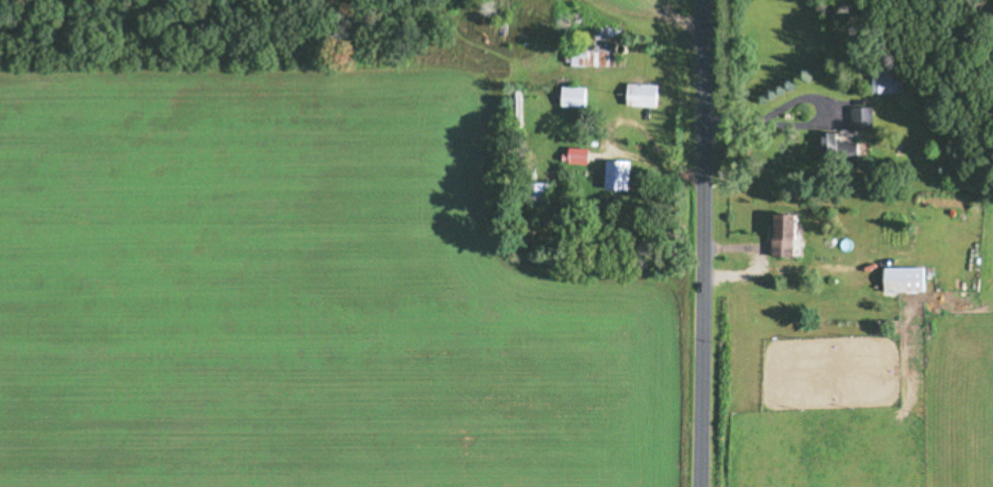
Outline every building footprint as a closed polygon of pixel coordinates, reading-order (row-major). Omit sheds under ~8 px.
[(576,65),(607,65),(607,41),(576,41),(576,65)] [(868,92),(897,92),(897,78),(892,78),(892,68),(868,68),(868,92)] [(654,84),(622,84),(622,106),(654,106),(654,84)] [(556,107),(584,107),(584,86),(556,86),(556,107)] [(521,90),(505,90),(505,127),(521,127),(521,90)] [(871,106),(834,106),(834,129),(871,129),(871,106)] [(819,160),(842,160),(842,132),(819,132),(819,160)] [(584,148),(560,147),(559,163),(584,164),(584,148)] [(626,190),(627,161),(604,161),(603,189),(626,190)] [(522,182),(522,203),(549,203),(549,182),(522,182)] [(767,215),(767,257),(788,257),(788,215),(767,215)] [(923,268),(879,268),(879,292),(923,292),(923,268)]
